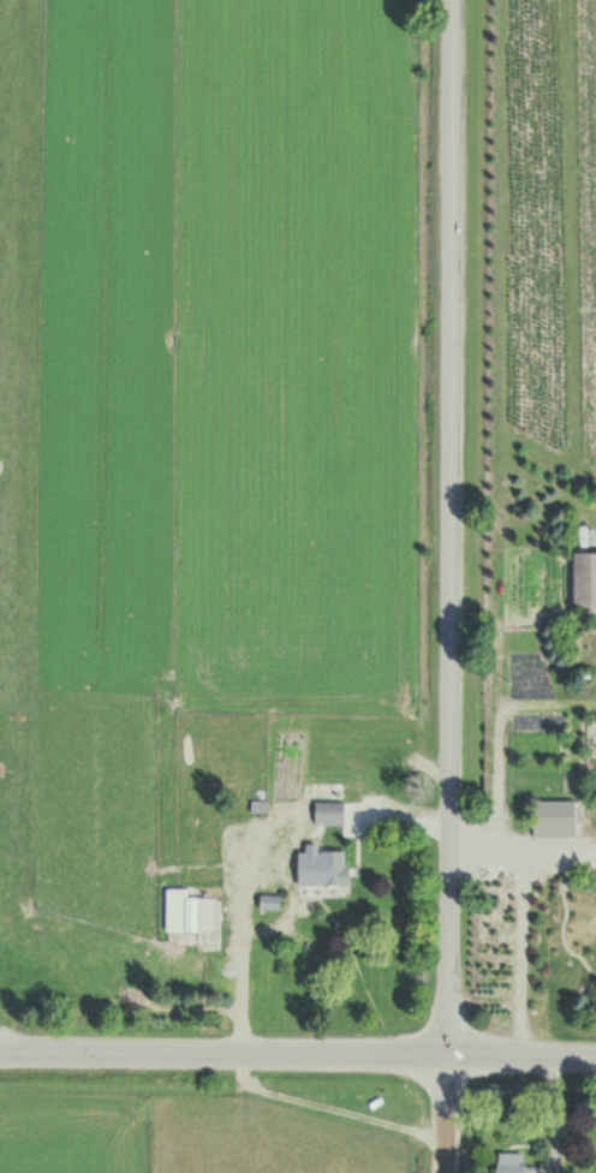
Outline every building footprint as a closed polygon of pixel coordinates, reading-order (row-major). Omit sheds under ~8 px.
[(574,554),(574,606),(595,606),(595,553),(574,554)] [(576,801),(533,801),(533,838),(576,838),(576,801)] [(345,803),(315,803),(315,826),(345,826),(345,803)] [(349,885),(349,852),(321,852),(321,862),(312,862),(312,885),(349,885)] [(166,932),(216,932),(216,898),(188,898),(188,889),(166,889),(166,932)] [(279,912),(279,897),(260,897),(260,912),(279,912)] [(547,1022),(547,1004),(532,1004),(532,1022),(547,1022)] [(525,1153),(497,1153),(497,1172),(525,1172),(525,1153)]
